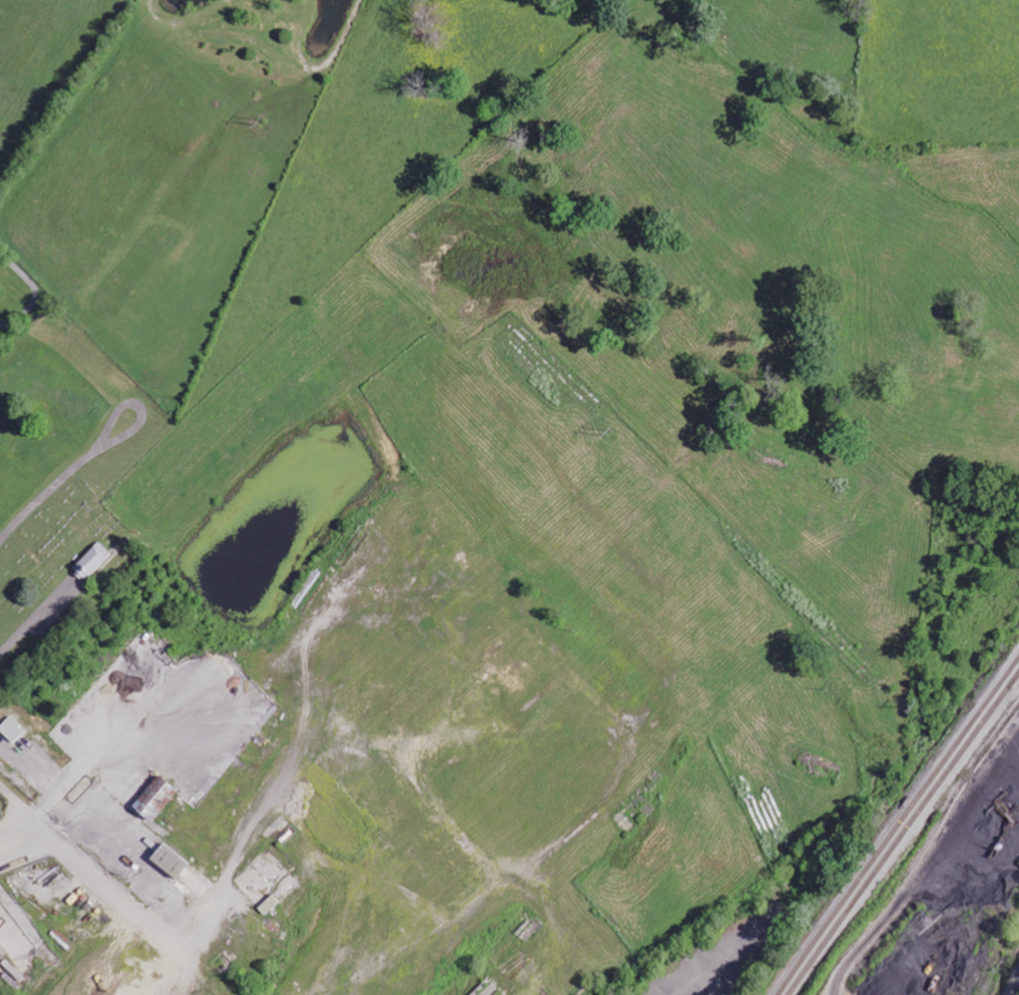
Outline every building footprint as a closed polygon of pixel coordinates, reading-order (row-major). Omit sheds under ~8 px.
[(113,555),(101,542),(74,568),(86,581),(113,555)] [(133,805),(154,822),(180,791),(160,774),(133,805)] [(190,863),(164,842),(151,858),(177,879),(190,863)] [(266,914),(280,902),(273,894),(259,907),(266,914)]
